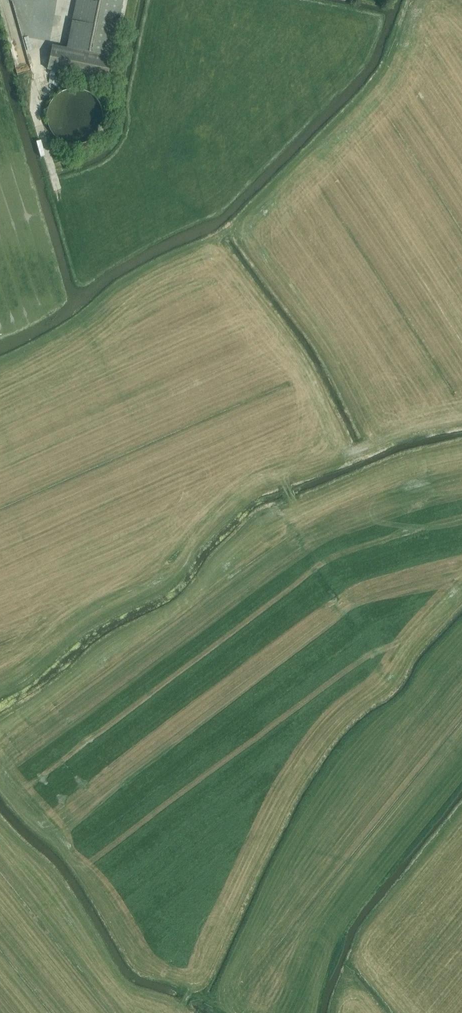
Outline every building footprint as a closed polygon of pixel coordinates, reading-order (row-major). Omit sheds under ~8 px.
[(72,22),(67,49),(52,46),(47,70),(106,82),(111,58),(117,31),(123,0),(77,0),(72,22)] [(53,101),(52,103),(51,105),(50,106),(49,109),(48,111),(47,113),(47,114),(47,117),(47,120),(47,123),(48,126),(48,128),(50,131),(52,134),(54,137),(57,139),(59,141),(61,143),(65,144),(68,145),(70,146),(74,146),(77,146),(79,146),(83,145),(86,143),(89,142),(90,141),(93,138),(95,136),(97,134),(99,132),(100,129),(101,126),(101,124),(102,123),(102,121),(102,118),(102,116),(102,113),(101,110),(100,108),(98,104),(96,101),(95,100),(93,98),(91,96),(89,95),(85,93),(82,92),(79,91),(74,91),(70,91),(67,92),(64,93),(62,94),(58,96),(57,97),(55,99),(53,101)]
